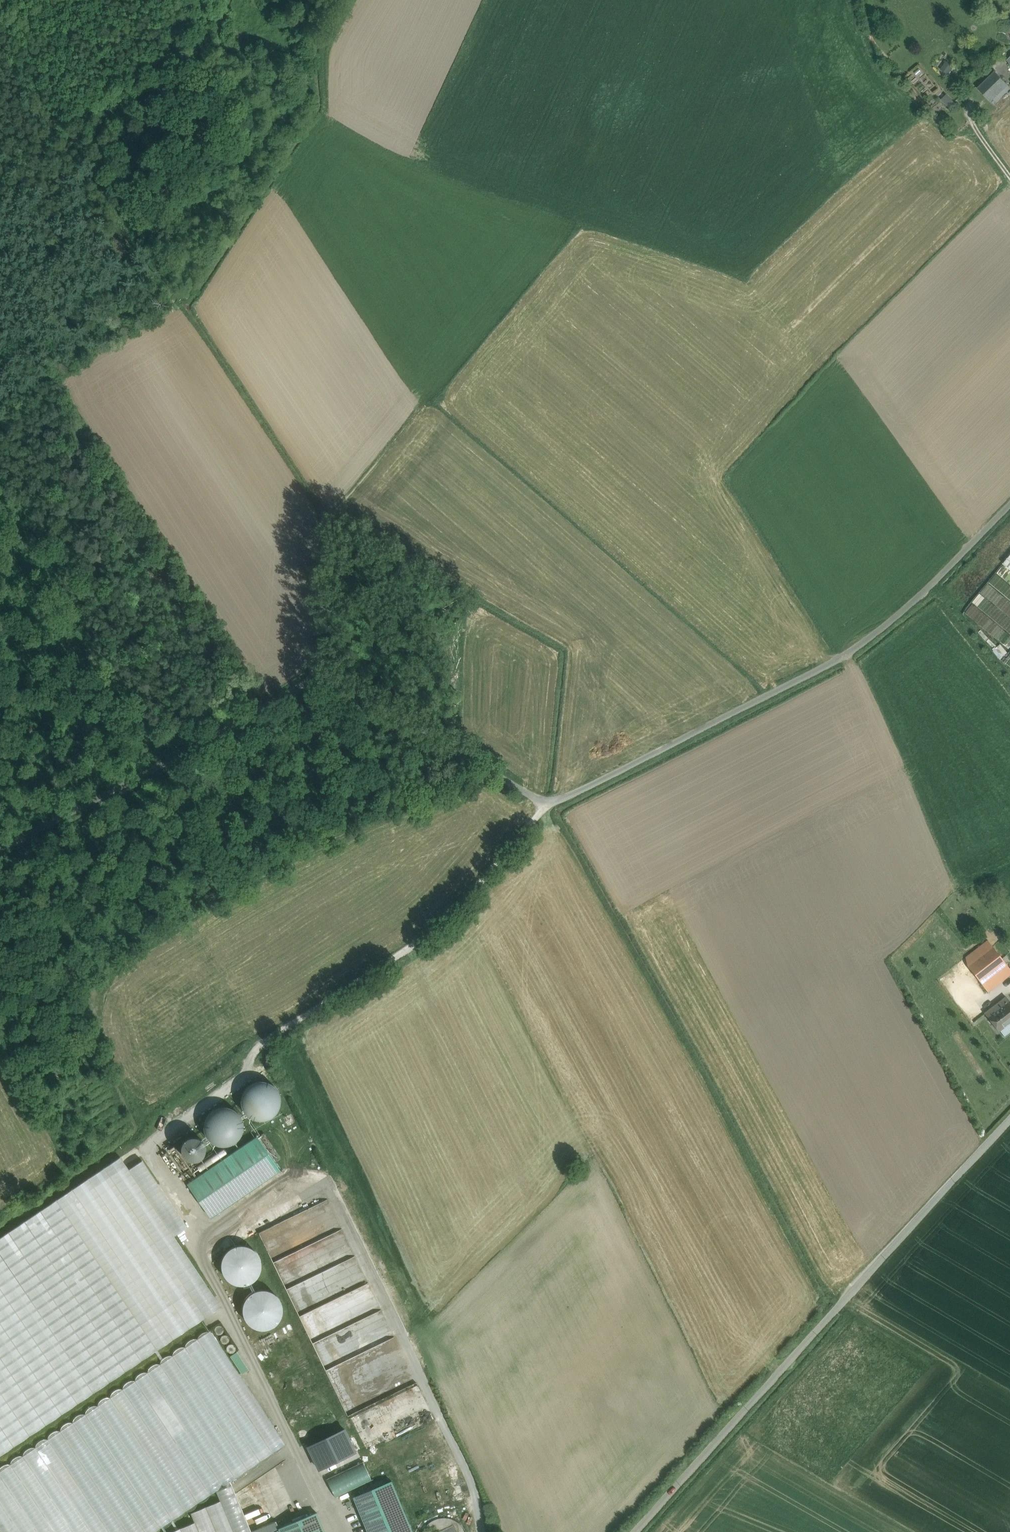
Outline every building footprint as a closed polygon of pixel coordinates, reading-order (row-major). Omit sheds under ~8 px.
[(947,61),(941,68),(948,74),(954,66),(947,61)] [(995,72),(978,89),(991,102),(1008,85),(995,72)] [(954,103),(947,96),(942,100),(949,108),(954,103)] [(1003,565),(961,616),(1009,656),(1009,570),(1003,565)] [(1002,667),(1009,674),(1009,657),(1002,667)] [(988,940),(966,958),(967,965),(992,946),(988,940)] [(967,965),(987,991),(1009,973),(1009,969),(992,946),(967,965)] [(984,1013),(999,1031),(1009,1023),(1009,1002),(1006,996),(984,1013)] [(265,1083),(259,1082),(255,1083),(249,1087),(245,1092),(243,1098),(242,1101),(244,1107),(247,1113),(251,1117),(257,1119),(265,1119),(269,1118),(275,1114),(279,1107),(280,1097),(276,1089),(271,1085),(265,1083)] [(208,1137),(212,1142),(218,1145),(227,1146),(233,1144),(240,1137),(243,1131),(243,1124),(242,1120),(238,1114),(233,1110),(224,1108),(217,1109),(210,1114),(207,1117),(205,1124),(205,1131),(208,1137)] [(185,1159),(188,1161),(193,1162),(197,1162),(202,1159),(205,1156),(207,1152),(207,1147),(205,1143),(202,1140),(198,1137),(194,1137),(192,1137),(188,1138),(183,1142),(182,1146),(181,1151),(182,1155),(185,1159)] [(188,1184),(211,1218),(280,1171),(257,1137),(188,1184)] [(121,1157),(0,1239),(0,1456),(221,1307),(174,1236),(187,1228),(143,1161),(129,1170),(121,1157)] [(321,1204),(260,1229),(272,1260),(340,1232),(332,1215),(327,1217),(321,1204)] [(234,1284),(240,1285),(246,1285),(251,1283),(256,1279),(259,1274),(260,1269),(260,1263),(258,1257),(254,1252),(249,1249),(242,1247),(236,1248),(230,1251),(225,1256),(223,1262),(222,1267),(223,1273),(226,1277),(229,1281),(234,1284)] [(243,1312),(245,1319),(249,1324),(254,1327),(260,1329),(266,1329),(272,1327),(277,1323),(281,1318),(283,1312),(283,1307),(281,1301),(278,1297),(273,1293),(268,1291),(262,1290),(256,1291),(250,1295),(246,1300),(244,1306),(243,1312)] [(1,1531),(153,1531),(285,1444),(210,1332),(0,1472),(0,1530),(1,1531)] [(242,1373),(249,1369),(237,1351),(230,1355),(242,1373)] [(346,1426),(309,1443),(336,1497),(372,1480),(346,1426)] [(392,1482),(354,1498),(368,1531),(413,1531),(392,1482)] [(232,1485),(217,1492),(220,1501),(191,1513),(195,1522),(171,1531),(252,1531),(232,1485)] [(317,1512),(280,1529),(281,1531),(325,1531),(317,1512)] [(464,1528),(459,1523),(453,1519),(446,1518),(440,1518),(434,1520),(429,1523),(425,1528),(423,1531),(466,1531),(464,1528)]
